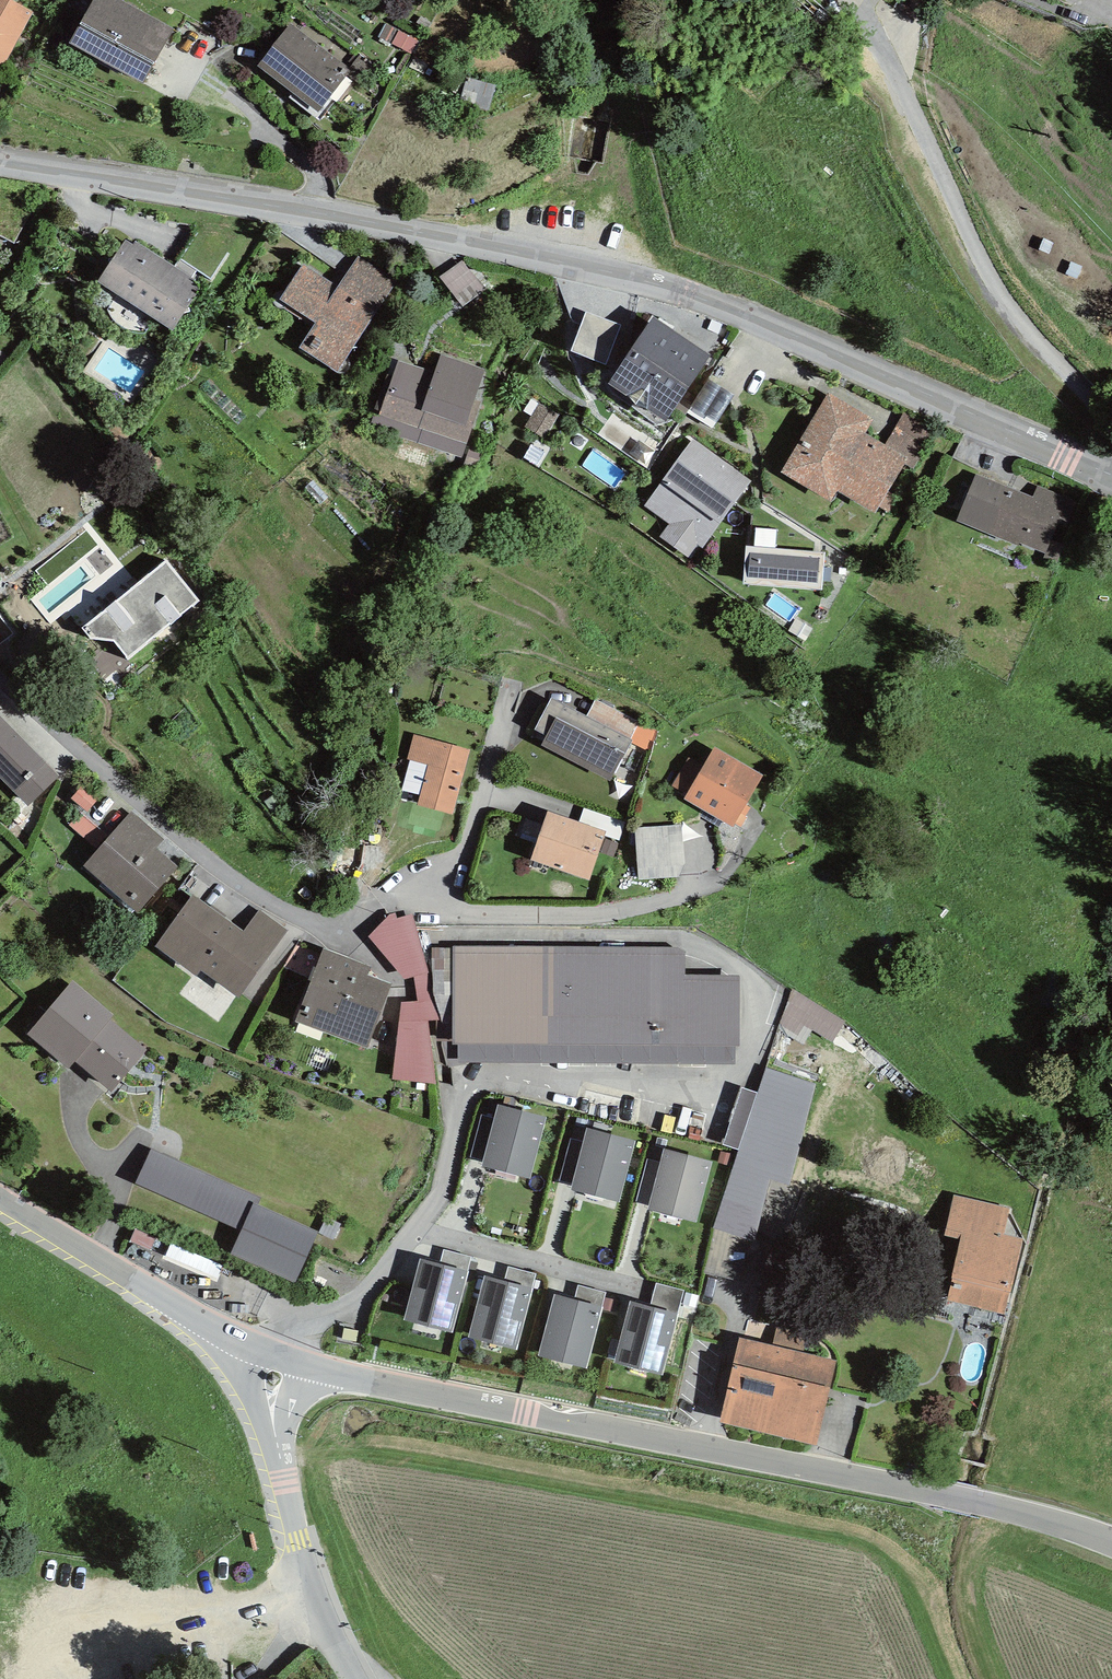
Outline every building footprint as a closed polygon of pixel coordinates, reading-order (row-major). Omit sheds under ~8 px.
[(2,0),(0,0),(0,58),(26,14),(2,0)] [(110,0),(88,0),(64,45),(138,84),(167,30),(110,0)] [(348,75),(286,26),(253,69),(314,117),(348,75)] [(196,288),(123,239),(92,285),(165,334),(196,288)] [(391,285),(355,260),(333,292),(298,269),(276,302),(309,325),(293,348),(330,374),(391,285)] [(480,293),(457,264),(435,280),(459,310),(480,293)] [(591,304),(574,344),(608,358),(624,318),(591,304)] [(697,361),(647,325),(603,386),(654,422),(697,361)] [(479,375),(436,359),(429,378),(394,365),(370,428),(455,460),(475,406),(468,403),(479,375)] [(712,371),(690,406),(714,421),(736,387),(712,371)] [(871,425),(823,396),(775,475),(823,504),(830,493),(868,516),(898,466),(910,473),(933,435),(902,416),(882,449),(863,438),(871,425)] [(556,419),(537,408),(523,431),(542,442),(556,419)] [(746,487),(689,445),(641,509),(698,552),(746,487)] [(1027,501),(971,477),(953,520),(1036,555),(1052,520),(1062,524),(1070,505),(1032,489),(1027,501)] [(819,555),(739,548),(736,587),(816,594),(819,555)] [(190,606),(161,568),(77,630),(84,639),(109,642),(120,658),(190,606)] [(585,720),(547,700),(526,739),(607,782),(628,743),(643,752),(652,735),(593,704),(585,720)] [(0,723),(0,782),(24,806),(54,777),(0,723)] [(465,753),(410,736),(403,761),(423,767),(411,806),(446,817),(465,753)] [(760,779),(707,749),(697,767),(686,761),(671,787),(682,794),(678,801),(730,831),(760,779)] [(72,818),(99,840),(114,823),(101,813),(106,807),(91,795),(72,818)] [(599,834),(542,812),(524,860),(581,882),(599,834)] [(160,841),(128,814),(81,867),(131,911),(171,865),(153,849),(160,841)] [(678,826),(630,829),(633,882),(674,880),(680,868),(678,826)] [(237,931),(186,895),(149,948),(190,977),(195,969),(234,996),(280,931),(251,911),(237,931)] [(679,952),(427,948),(424,929),(407,916),(397,919),(393,913),(362,934),(378,956),(373,965),(387,987),(395,988),(410,981),(410,999),(393,998),(392,1076),(428,1076),(429,1043),(734,1047),(735,978),(678,977),(679,952)] [(361,966),(314,948),(286,1020),(362,1049),(387,987),(358,976),(361,966)] [(110,1019),(67,982),(25,1030),(65,1065),(69,1060),(105,1091),(139,1051),(106,1023),(110,1019)] [(830,1045),(840,1024),(789,992),(751,1096),(740,1093),(721,1147),(733,1151),(746,1154),(790,1037),(796,1039),(801,1029),(830,1045)] [(534,1168),(551,1107),(489,1090),(472,1151),(534,1168)] [(576,1180),(625,1192),(640,1128),(591,1116),(576,1180)] [(574,1132),(563,1171),(573,1174),(584,1135),(574,1132)] [(669,1136),(664,1154),(650,1151),(638,1196),(701,1212),(717,1149),(669,1136)] [(254,1200),(144,1151),(129,1185),(235,1233),(225,1255),(289,1284),(316,1224),(256,1196),(254,1200)] [(733,1151),(700,1273),(738,1284),(767,1174),(757,1172),(761,1158),(746,1154),(733,1151)] [(1006,1213),(951,1199),(942,1236),(961,1241),(945,1303),(1001,1318),(1021,1244),(999,1239),(1006,1213)] [(463,1273),(416,1259),(397,1323),(445,1337),(463,1273)] [(528,1291),(479,1278),(462,1341),(511,1354),(528,1291)] [(596,1308),(549,1296),(533,1357),(580,1369),(596,1308)] [(670,1316),(623,1304),(606,1368),(653,1380),(670,1316)] [(772,1351),(735,1342),(716,1422),(808,1444),(827,1363),(799,1356),(803,1341),(776,1335),(772,1351)]
